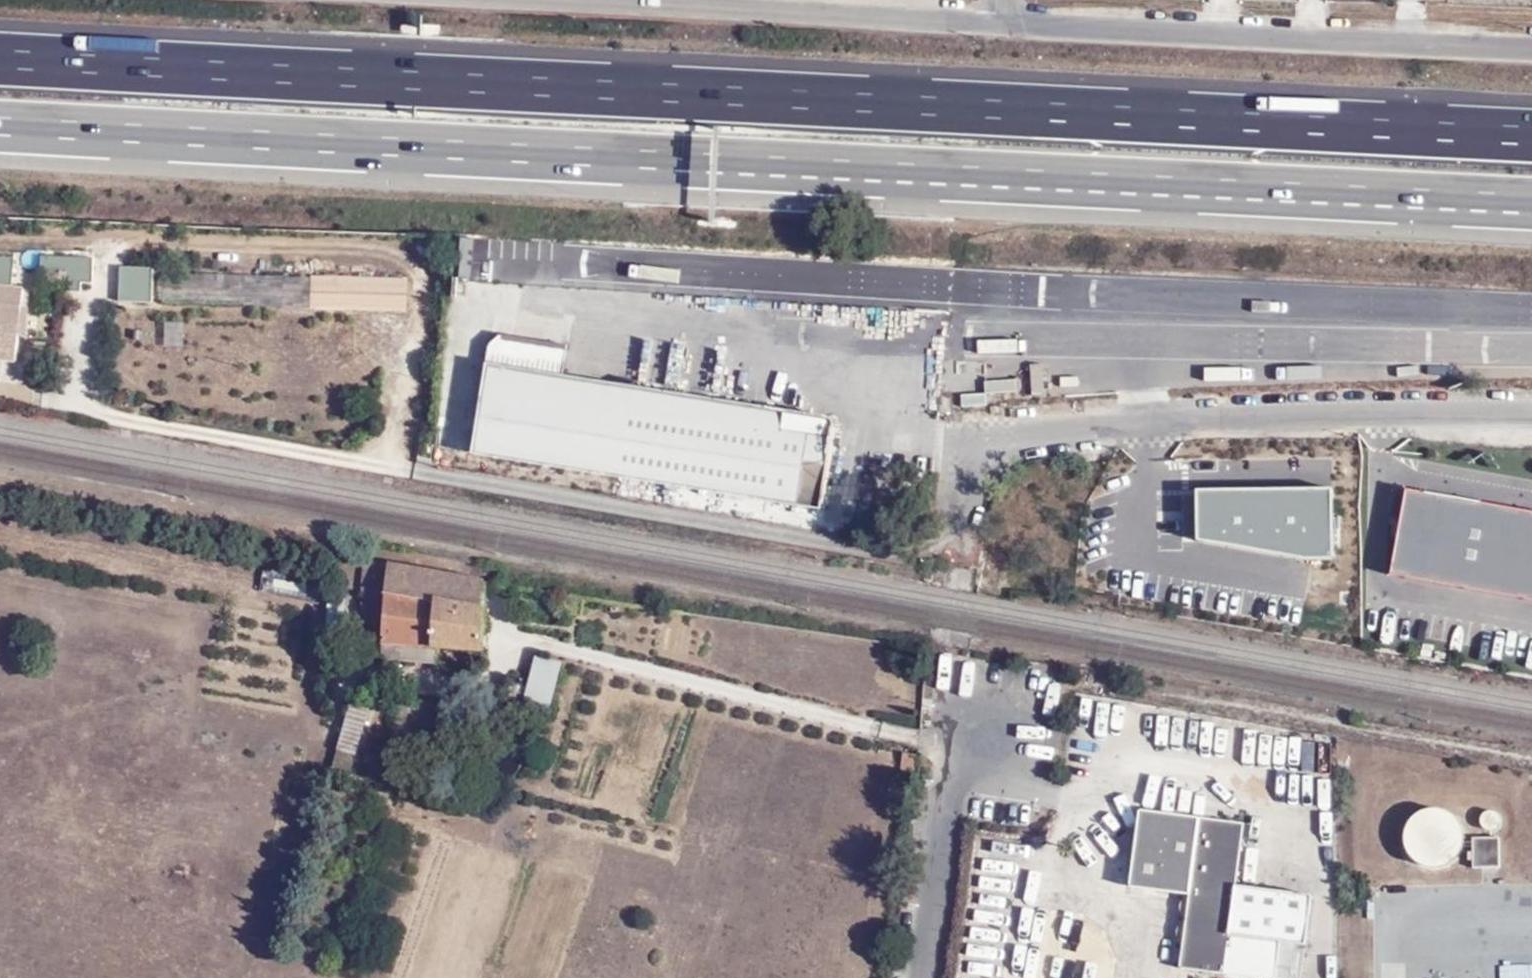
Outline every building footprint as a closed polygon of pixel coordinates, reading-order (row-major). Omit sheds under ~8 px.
[(11,288),(13,256),(0,255),(0,287),(11,288)] [(92,272),(92,264),(52,262),(51,272),(63,272),(63,286),(63,292),(80,292),(80,283),(81,272),(92,272)] [(63,272),(51,272),(40,271),(39,285),(63,286),(63,272)] [(92,283),(92,272),(81,272),(80,283),(92,283)] [(425,311),(425,282),(104,272),(102,302),(425,311)] [(16,362),(24,289),(11,288),(0,287),(0,360),(16,362)] [(491,345),(487,364),(564,376),(569,346),(502,335),(491,345)] [(992,362),(992,379),(985,379),(985,389),(1013,389),(1012,362),(992,362)] [(564,376),(487,364),(473,457),(563,470),(580,379),(564,376)] [(827,417),(580,379),(563,470),(822,510),(835,427),(835,423),(832,420),(827,417)] [(1196,488),(1197,497),(1182,497),(1184,539),(1199,539),(1303,558),(1332,558),(1332,488),(1196,488)] [(1407,490),(1391,576),(1531,601),(1531,512),(1407,490)] [(485,609),(486,596),(487,585),(487,584),(486,583),(485,581),(483,580),(479,580),(389,564),(364,561),(362,580),(362,594),(363,603),(365,625),(384,625),(382,644),(438,648),(482,652),(485,609)] [(436,664),(438,648),(382,644),(383,650),(384,655),(384,656),(385,660),(388,660),(393,660),(436,664)] [(562,664),(537,658),(524,704),(549,711),(562,664)] [(355,693),(338,751),(356,756),(373,698),(355,693)] [(356,756),(338,751),(329,783),(347,788),(356,756)] [(1245,823),(1199,817),(1141,809),(1131,887),(1189,895),(1180,968),(1253,977),(1277,977),(1281,942),(1306,946),(1314,895),(1237,886),(1245,823)] [(1463,845),(1464,839),(1463,832),(1461,827),(1458,821),(1453,816),(1448,813),(1441,810),(1435,810),(1429,810),(1423,812),(1418,815),(1412,820),(1409,827),(1406,833),(1406,840),(1407,847),(1410,854),(1414,859),(1419,863),(1427,867),(1434,868),(1439,867),(1445,866),(1450,864),(1452,863),(1455,860),(1456,859),(1459,856),(1462,852),(1462,850),(1463,845)] [(1500,824),(1501,821),(1500,817),(1498,814),(1494,812),(1489,811),(1487,812),(1482,817),(1481,823),(1482,827),(1484,829),(1488,831),(1493,831),(1495,830),(1497,829),(1499,828),(1499,826),(1500,825),(1500,824)] [(1501,868),(1500,837),(1472,837),(1473,868),(1501,868)]
